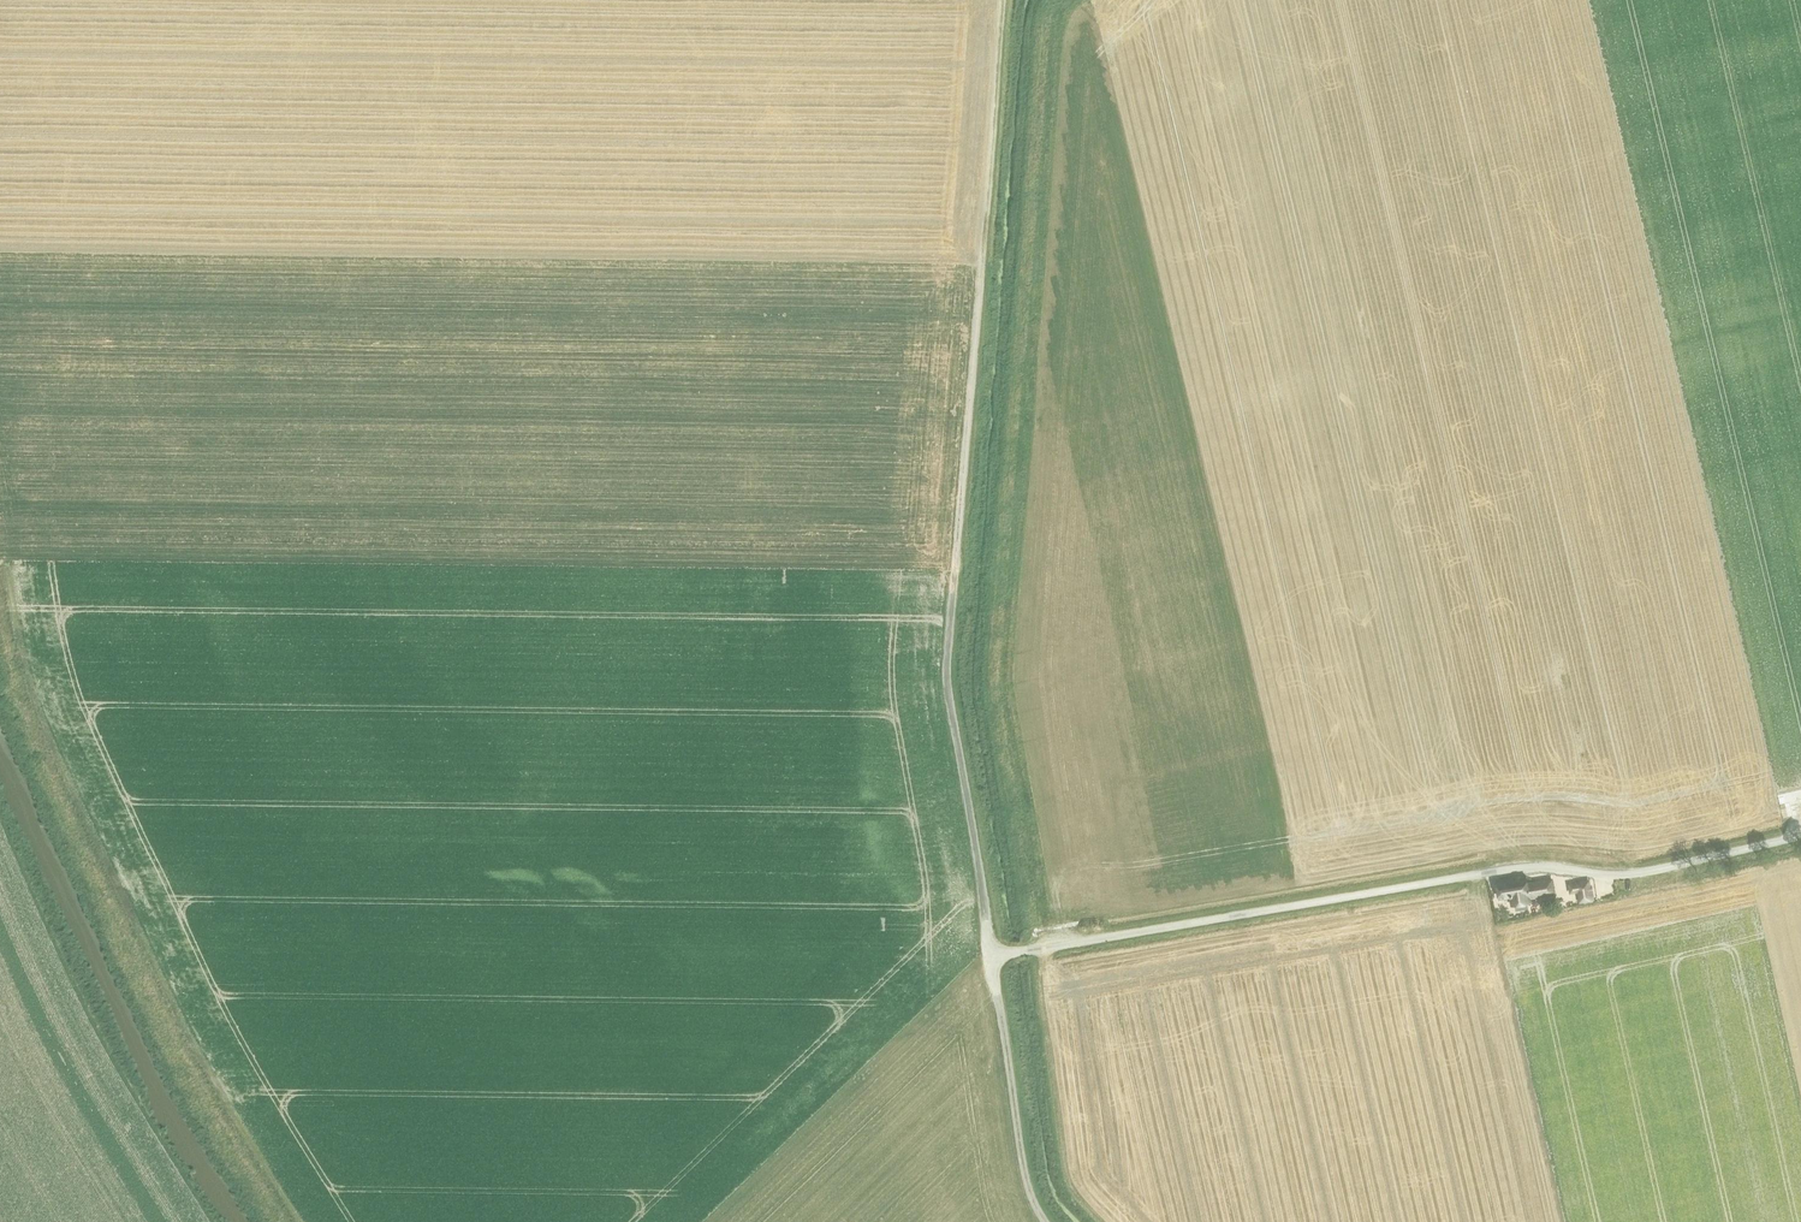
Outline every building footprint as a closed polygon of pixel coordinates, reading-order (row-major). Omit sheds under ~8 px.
[(1528,876),(1500,881),(1502,896),(1517,894),(1518,902),(1532,900),(1531,897),(1550,894),(1548,880),(1529,883),(1528,876)] [(1592,884),(1580,885),(1580,892),(1584,892),(1584,897),(1591,896),(1592,884)] [(1612,894),(1611,887),(1599,890),(1601,896),(1612,894)]
